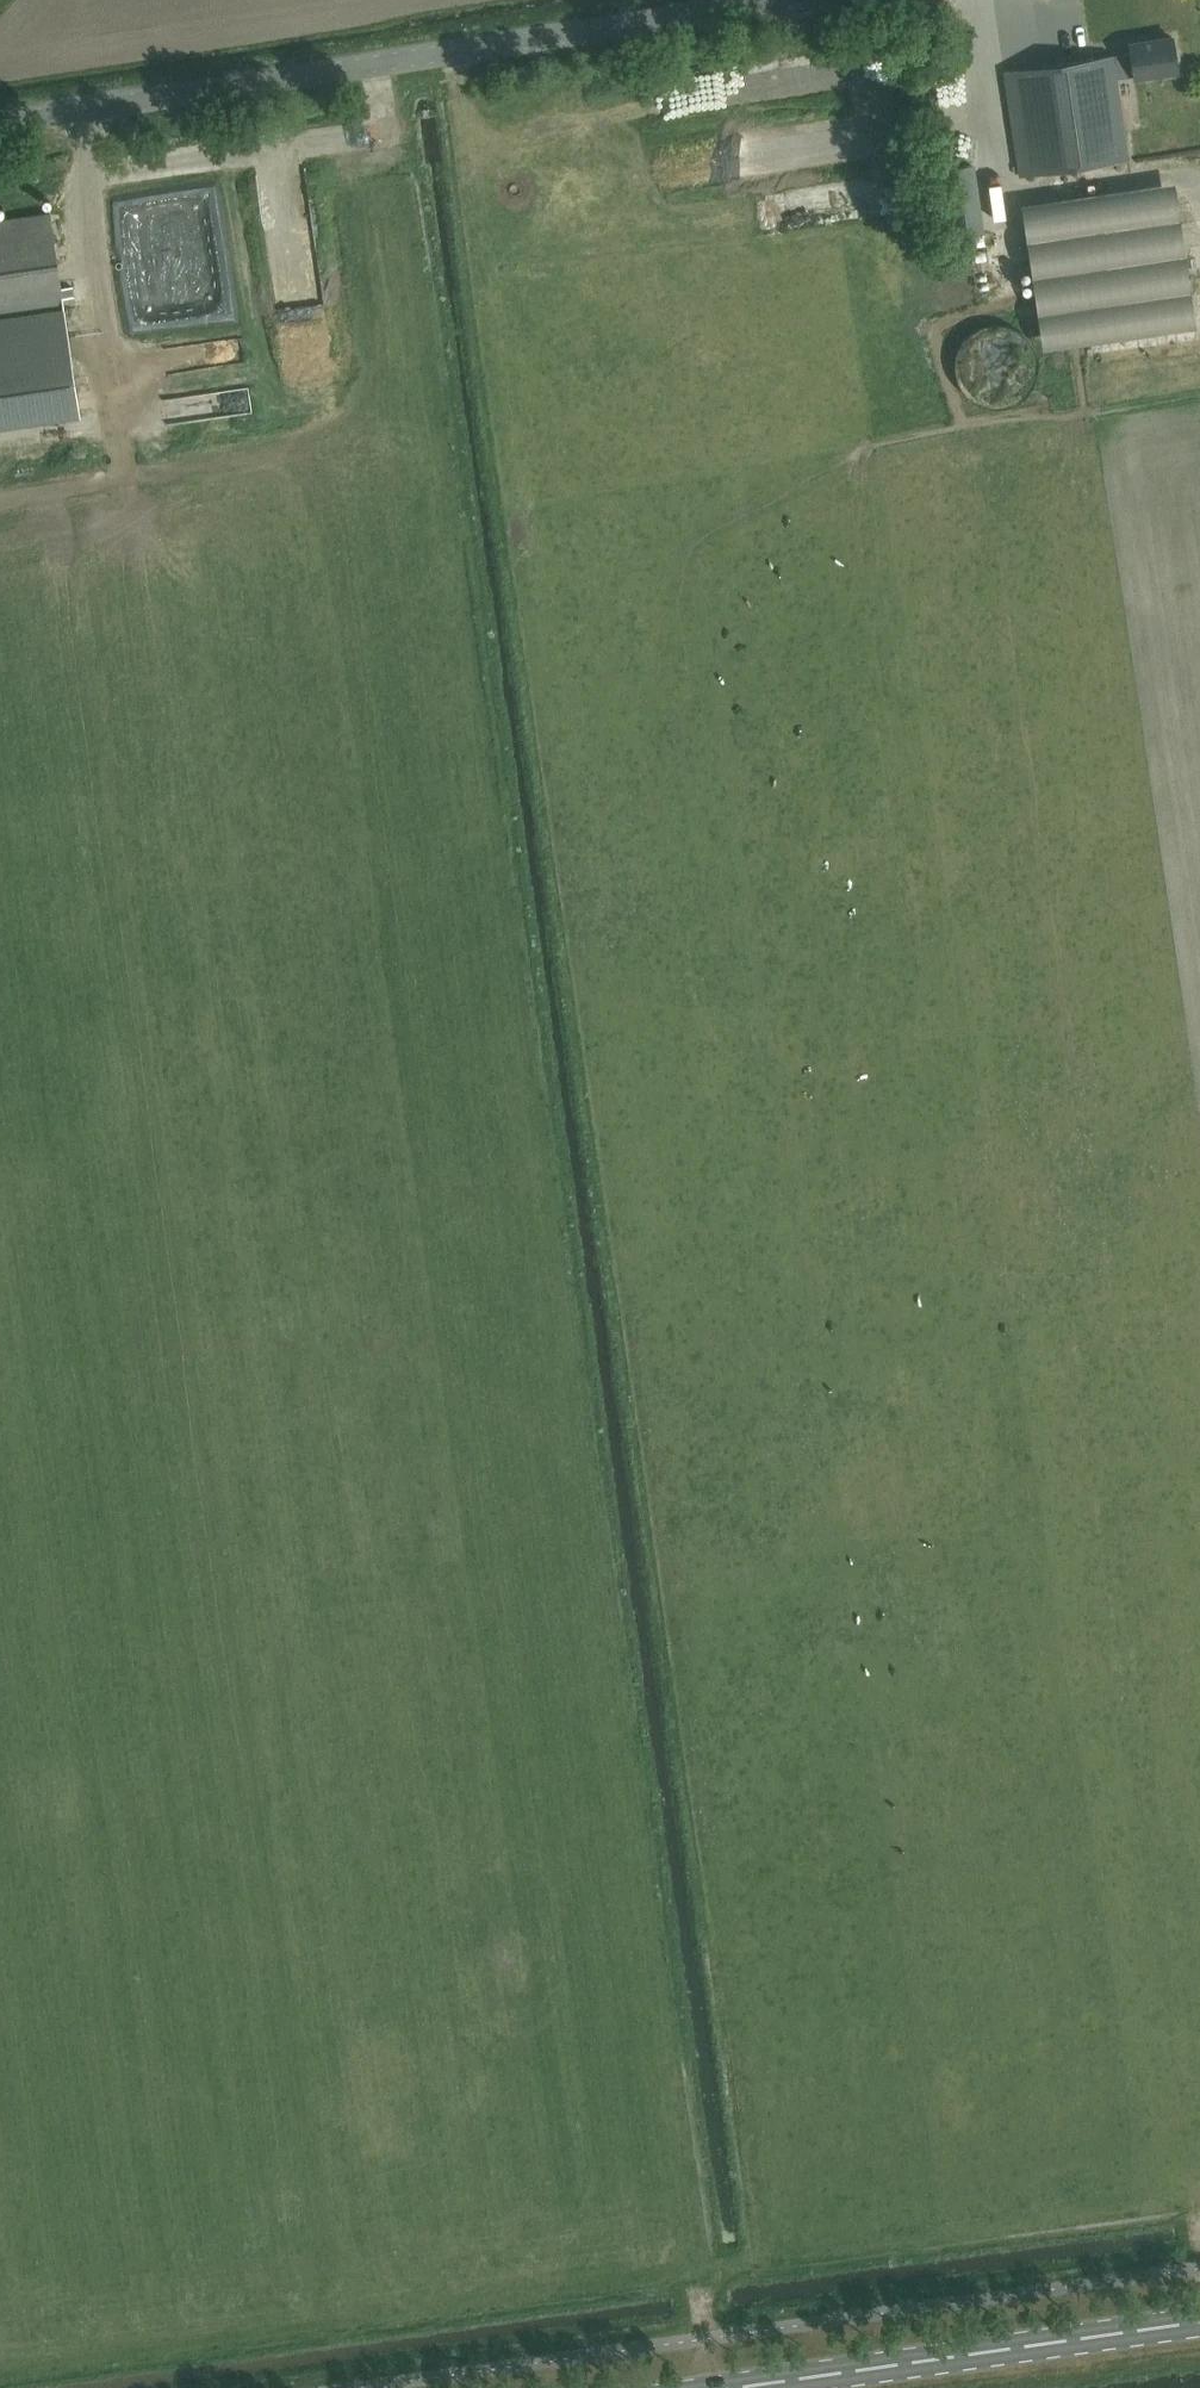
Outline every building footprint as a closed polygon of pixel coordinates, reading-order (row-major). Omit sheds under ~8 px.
[(1177,71),(1172,38),(1128,44),(1129,54),(1112,56),(1112,55),(1003,72),(1019,176),(1127,159),(1115,78),(1133,76),(1133,78),(1177,71)] [(953,78),(956,93),(972,90),(969,75),(953,78)] [(855,121),(806,124),(807,141),(856,139),(855,121)] [(982,232),(972,165),(937,170),(947,237),(982,232)] [(1025,216),(1042,333),(1191,311),(1174,193),(1025,216)] [(79,416),(49,212),(0,219),(0,427),(79,416)]
